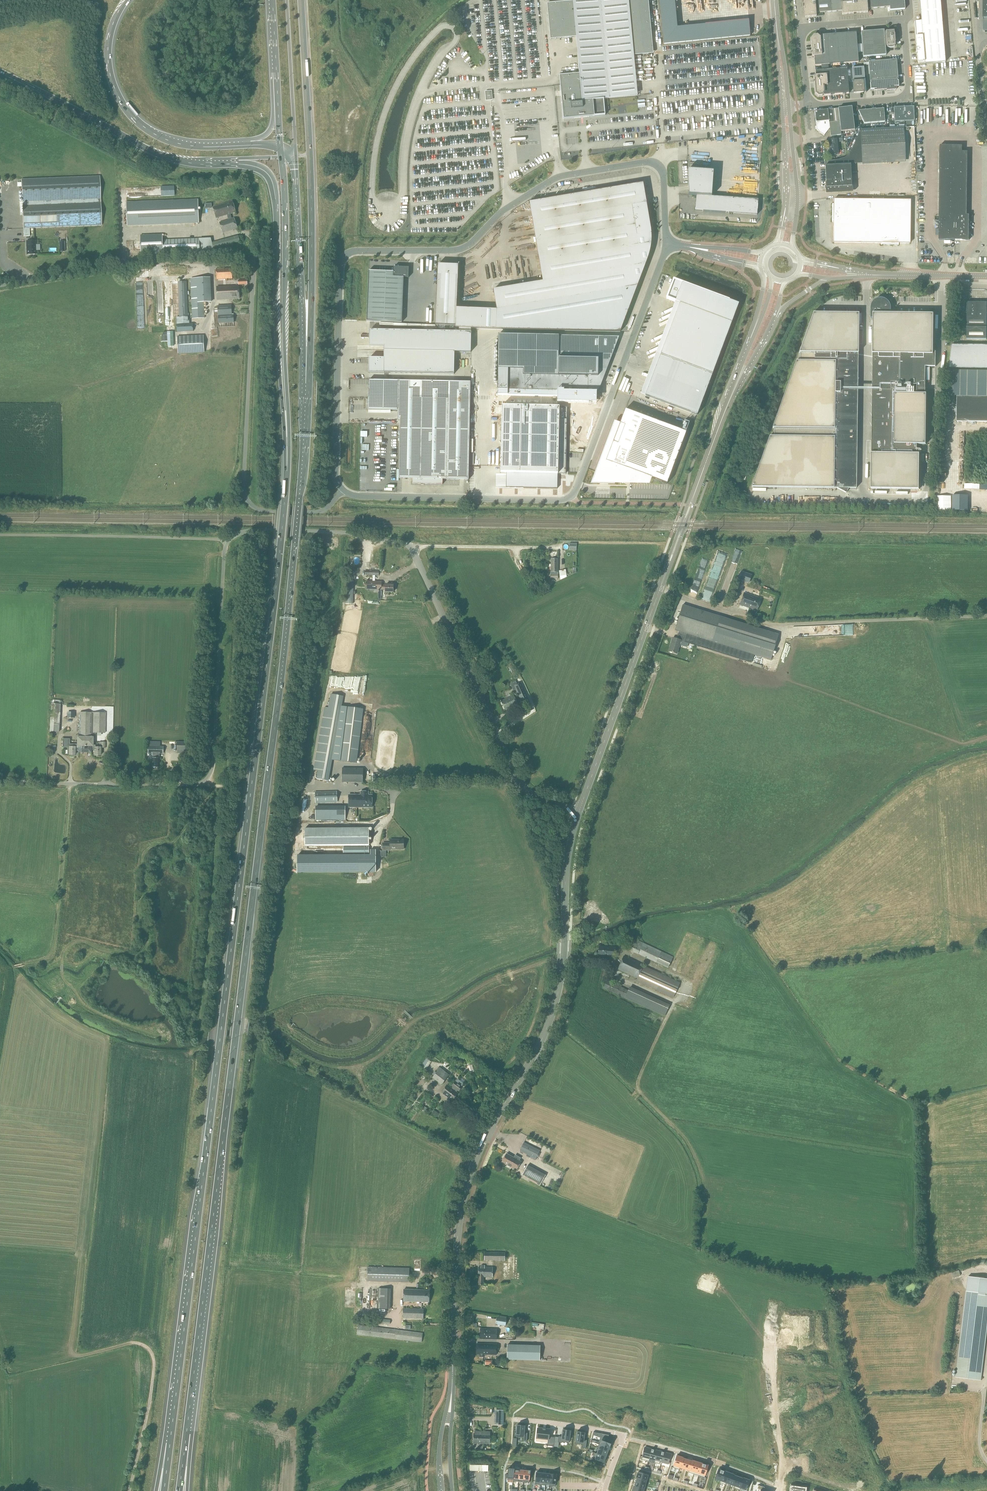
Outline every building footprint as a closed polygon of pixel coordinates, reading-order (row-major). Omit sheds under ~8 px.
[(805,18),(816,17),(816,13),(842,11),(842,15),(859,13),(868,13),(868,9),(890,7),(890,11),(905,10),(904,0),(804,0),(805,18)] [(921,21),(915,22),(917,49),(916,49),(916,52),(917,52),(918,62),(923,62),(924,62),(925,64),(945,63),(940,0),(919,0),(921,21)] [(574,1),(547,3),(550,39),(561,38),(577,37),(574,1)] [(649,2),(628,4),(630,19),(645,17),(646,27),(631,28),(632,44),(652,42),(649,2)] [(706,25),(705,25),(707,40),(750,36),(750,35),(749,21),(706,25)] [(884,33),(884,30),(861,32),(863,57),(886,55),(885,46),(886,46),(886,47),(888,46),(888,47),(887,47),(889,48),(890,48),(891,48),(892,48),(894,47),(895,47),(895,46),(894,47),(894,46),(895,46),(894,32),(893,32),(893,31),(892,30),(891,30),(890,30),(888,30),(887,31),(886,31),(886,32),(886,31),(886,32),(885,32),(885,33),(884,33)] [(817,35),(814,36),(811,39),(812,51),(813,51),(813,53),(812,53),(813,57),(814,56),(815,66),(821,65),(828,65),(859,62),(856,33),(820,36),(819,37),(817,35)] [(897,60),(869,62),(870,82),(871,82),(871,83),(870,83),(871,90),(875,90),(887,89),(887,90),(896,90),(896,87),(899,87),(898,81),(897,81),(897,80),(898,80),(897,60)] [(822,70),(815,71),(816,76),(814,76),(814,80),(815,80),(815,82),(814,82),(815,94),(818,97),(822,96),(824,95),(825,95),(824,95),(825,96),(849,94),(847,68),(829,70),(828,65),(821,65),(822,70)] [(864,67),(852,68),(854,93),(864,92),(865,92),(865,93),(866,93),(865,81),(864,67)] [(580,74),(560,76),(564,119),(582,117),(605,115),(604,99),(582,101),(580,74)] [(852,107),(815,112),(817,130),(825,135),(830,128),(831,137),(842,135),(841,132),(855,131),(852,107)] [(895,122),(904,121),(904,107),(894,108),(895,122)] [(904,107),(904,121),(914,121),(914,107),(904,107)] [(872,110),(858,111),(864,124),(885,122),(884,109),(875,109),(875,110),(872,110)] [(520,127),(525,127),(525,128),(531,127),(530,117),(519,119),(520,127)] [(852,187),(850,160),(905,157),(904,131),(909,130),(909,127),(861,130),(851,152),(845,158),(838,160),(828,161),(828,166),(825,166),(826,186),(825,186),(825,190),(830,190),(830,188),(852,187)] [(831,143),(831,146),(829,146),(831,155),(839,154),(838,146),(839,146),(838,140),(837,140),(837,139),(831,139),(832,143),(831,143)] [(969,240),(969,215),(967,215),(968,152),(962,152),(963,146),(940,145),(939,240),(956,240),(969,240)] [(22,179),(24,237),(30,236),(30,228),(102,225),(100,176),(22,179)] [(538,282),(493,290),(497,310),(496,330),(620,332),(621,329),(623,324),(621,324),(619,310),(629,308),(626,294),(635,293),(638,286),(640,281),(639,281),(637,286),(635,286),(632,267),(642,265),(637,236),(647,234),(648,234),(648,233),(649,233),(649,232),(650,232),(650,231),(650,230),(650,229),(650,228),(648,217),(646,204),(647,204),(643,183),(530,203),(543,280),(538,281),(538,282)] [(758,200),(712,197),(696,196),(695,211),(757,215),(758,200)] [(910,243),(911,200),(834,199),(834,204),(832,204),(832,222),(833,222),(833,242),(833,243),(834,243),(881,243),(881,245),(899,245),(899,243),(909,244),(910,244),(910,243)] [(127,226),(141,225),(199,223),(198,200),(126,202),(127,226)] [(232,201),(213,207),(214,210),(215,215),(216,215),(217,218),(227,215),(229,220),(220,222),(221,226),(220,226),(222,230),(223,233),(237,229),(236,225),(237,225),(235,221),(234,218),(232,219),(230,214),(236,212),(235,209),(234,205),(233,205),(232,201)] [(163,240),(163,235),(141,235),(142,255),(200,253),(212,250),(212,249),(241,242),(239,235),(214,242),(214,240),(212,240),(212,242),(212,243),(211,238),(163,240)] [(36,254),(35,241),(27,241),(27,255),(36,254)] [(458,265),(438,264),(435,325),(456,326),(458,265)] [(407,267),(394,267),(394,272),(369,271),(367,321),(402,323),(404,278),(409,278),(409,270),(409,268),(407,268),(407,267)] [(217,280),(233,279),(233,275),(233,272),(232,271),(232,268),(216,269),(217,272),(216,273),(217,275),(217,276),(217,280)] [(193,319),(205,318),(204,303),(212,302),(211,278),(191,278),(193,319)] [(659,351),(661,355),(645,396),(697,415),(739,304),(674,279),(666,299),(680,304),(676,305),(678,310),(673,312),(675,316),(671,318),(673,322),(669,324),(671,328),(669,329),(670,330),(666,332),(668,337),(663,338),(665,343),(661,345),(663,349),(659,351)] [(188,321),(188,317),(187,281),(178,282),(179,317),(176,317),(177,325),(177,332),(193,331),(193,323),(190,324),(190,321),(188,321)] [(218,300),(239,299),(239,294),(239,291),(239,290),(239,288),(239,286),(231,286),(217,287),(218,300)] [(871,308),(871,318),(874,318),(873,354),(874,354),(874,361),(882,376),(878,378),(882,386),(878,388),(882,396),(878,398),(882,406),(878,408),(881,416),(877,418),(881,426),(877,428),(881,436),(873,440),(873,453),(872,453),(872,489),(919,489),(920,454),(917,454),(917,444),(926,444),(927,394),(926,394),(926,367),(936,367),(936,352),(934,352),(934,314),(891,313),(891,309),(892,309),(892,308),(891,308),(891,307),(891,306),(891,305),(891,304),(890,304),(890,303),(889,302),(889,301),(888,301),(887,300),(886,300),(885,299),(884,299),(884,298),(883,298),(882,298),(881,298),(880,298),(879,299),(878,299),(877,299),(876,300),(875,300),(874,301),(874,302),(873,302),(873,303),(872,304),(872,305),(872,306),(871,306),(871,307),(871,308)] [(967,339),(986,339),(986,327),(986,302),(967,302),(967,339)] [(231,305),(218,306),(219,324),(234,323),(234,314),(232,314),(231,305)] [(457,308),(456,328),(496,329),(496,327),(497,310),(457,308)] [(858,354),(859,314),(813,313),(799,353),(800,353),(800,361),(796,361),(772,428),(774,428),(774,437),(769,437),(752,487),(834,488),(837,488),(846,493),(849,488),(856,488),(856,486),(847,481),(852,473),(848,471),(852,463),(848,461),(852,453),(848,451),(852,443),(848,441),(852,433),(848,431),(852,423),(848,421),(852,413),(848,411),(852,403),(848,401),(853,393),(849,391),(853,383),(849,381),(853,373),(849,371),(858,354)] [(172,330),(158,331),(158,336),(156,336),(157,345),(166,345),(166,351),(174,351),(172,330)] [(384,346),(384,350),(455,352),(471,352),(471,332),(375,330),(370,330),(370,334),(370,337),(369,337),(369,338),(370,338),(369,346),(384,346)] [(178,354),(204,353),(204,335),(177,337),(178,354)] [(499,335),(498,390),(562,391),(562,402),(597,403),(597,392),(598,392),(598,354),(589,354),(589,336),(499,335)] [(951,343),(949,368),(986,369),(986,344),(951,343)] [(455,352),(384,350),(384,359),(369,358),(369,373),(454,374),(455,352)] [(949,369),(949,395),(986,395),(986,369),(949,369)] [(469,480),(471,382),(369,380),(368,410),(398,411),(398,420),(400,420),(399,479),(413,479),(413,484),(443,485),(443,479),(469,480)] [(498,390),(497,412),(502,412),(501,472),(507,473),(524,473),(524,488),(558,489),(558,474),(566,474),(569,474),(570,407),(567,407),(562,407),(562,402),(562,391),(498,390)] [(620,424),(601,475),(616,481),(623,483),(628,469),(667,484),(687,432),(686,432),(666,425),(671,411),(631,396),(625,410),(620,424)] [(957,396),(957,421),(986,422),(986,396),(957,396)] [(684,421),(681,429),(686,431),(689,423),(684,421)] [(551,559),(551,564),(549,564),(549,567),(551,567),(551,572),(551,574),(551,579),(558,579),(558,572),(558,559),(551,559)] [(375,581),(375,575),(373,575),(373,581),(368,581),(367,589),(374,589),(376,589),(376,581),(375,581)] [(353,604),(353,590),(353,581),(347,581),(347,593),(345,593),(345,604),(353,604)] [(376,581),(376,589),(374,589),(374,592),(378,592),(378,599),(381,599),(382,596),(379,595),(379,592),(379,589),(385,590),(385,592),(393,592),(394,585),(386,585),(382,585),(382,582),(376,581)] [(745,593),(740,605),(757,611),(761,598),(745,593)] [(683,605),(675,630),(679,632),(677,639),(681,640),(681,641),(689,643),(752,663),(754,655),(771,660),(779,635),(683,605)] [(810,627),(810,637),(851,636),(851,625),(810,627)] [(673,644),(670,652),(677,654),(680,645),(687,648),(689,643),(681,641),(681,640),(677,639),(673,638),(671,643),(673,644)] [(521,683),(514,686),(524,707),(531,704),(521,683)] [(331,694),(328,709),(329,709),(317,779),(329,781),(333,760),(357,763),(364,709),(346,707),(342,705),(344,696),(331,694)] [(514,696),(501,701),(506,711),(518,705),(514,696)] [(51,703),(50,732),(50,734),(54,734),(54,732),(59,733),(60,704),(51,703)] [(63,739),(63,747),(68,747),(68,754),(69,754),(69,755),(72,755),(72,756),(75,756),(75,755),(75,751),(79,751),(79,752),(91,752),(91,750),(95,750),(95,755),(101,755),(101,748),(105,748),(106,742),(99,742),(99,747),(95,747),(95,745),(93,745),(93,743),(94,743),(94,740),(94,737),(95,737),(95,733),(105,733),(106,713),(80,712),(79,736),(77,736),(77,743),(77,744),(70,744),(70,739),(63,739)] [(149,746),(148,753),(152,753),(152,767),(159,767),(159,753),(163,754),(164,747),(163,747),(161,746),(161,742),(149,741),(149,746)] [(188,742),(178,742),(177,750),(188,750),(188,742)] [(342,768),(342,782),(363,783),(363,768),(342,768)] [(337,791),(315,792),(315,803),(338,802),(337,791)] [(361,795),(349,795),(349,807),(372,807),(372,795),(368,795),(368,792),(361,792),(361,795)] [(346,806),(315,806),(315,820),(322,820),(329,820),(346,820),(346,806)] [(369,828),(305,828),(305,846),(343,846),(369,846),(369,828)] [(390,840),(390,843),(383,843),(383,850),(391,850),(391,849),(404,849),(404,840),(390,840)] [(369,854),(369,846),(343,846),(343,854),(369,854)] [(370,855),(297,855),(297,873),(376,873),(376,850),(370,850),(370,855)] [(638,940),(631,937),(625,948),(626,949),(638,954),(668,968),(674,957),(638,940)] [(683,952),(687,944),(681,941),(677,950),(683,952)] [(600,947),(599,954),(603,955),(603,956),(613,957),(613,953),(615,953),(616,947),(609,946),(609,948),(600,947)] [(644,966),(644,965),(624,955),(618,969),(637,978),(636,981),(657,990),(673,998),(680,983),(664,975),(644,966)] [(707,964),(709,957),(702,956),(700,962),(707,964)] [(628,990),(620,987),(621,985),(617,983),(616,984),(607,980),(603,988),(625,998),(628,990)] [(440,1068),(433,1078),(442,1085),(450,1075),(440,1068)] [(442,1093),(452,1101),(458,1093),(457,1092),(458,1091),(459,1092),(462,1088),(461,1088),(463,1085),(457,1081),(455,1083),(452,1088),(453,1089),(451,1090),(446,1087),(442,1093)] [(538,1143),(565,1157),(568,1152),(560,1148),(560,1147),(552,1143),(555,1137),(541,1130),(538,1136),(530,1132),(529,1133),(528,1133),(525,1138),(532,1141),(531,1144),(537,1146),(538,1143)] [(524,1142),(520,1151),(530,1156),(529,1157),(535,1160),(536,1159),(540,1150),(524,1142)] [(516,1170),(521,1162),(507,1154),(502,1162),(516,1170)] [(536,1181),(542,1184),(546,1176),(540,1173),(539,1173),(539,1172),(528,1166),(523,1174),(536,1181)] [(466,1252),(466,1263),(475,1263),(475,1260),(479,1260),(479,1252),(466,1252)] [(505,1252),(485,1252),(484,1260),(505,1261),(505,1252)] [(511,1278),(511,1256),(506,1256),(506,1262),(501,1262),(502,1279),(511,1278)] [(478,1285),(484,1285),(484,1277),(493,1277),(493,1267),(485,1267),(485,1265),(481,1265),(481,1267),(479,1267),(478,1285)] [(410,1268),(368,1267),(368,1281),(409,1282),(410,1268)] [(986,1328),(986,1279),(968,1276),(967,1291),(956,1377),(981,1380),(986,1328)] [(378,1288),(378,1309),(390,1309),(391,1289),(378,1288)] [(429,1302),(429,1290),(404,1289),(404,1301),(429,1302)] [(424,1309),(403,1308),(403,1318),(424,1319),(424,1309)] [(506,1326),(507,1319),(497,1317),(496,1324),(506,1326)] [(423,1333),(358,1325),(357,1334),(422,1342),(423,1333)] [(480,1339),(497,1339),(497,1329),(481,1329),(480,1339)] [(497,1355),(497,1344),(477,1344),(477,1354),(480,1354),(480,1357),(484,1357),(484,1354),(497,1355)] [(538,1361),(538,1346),(505,1345),(505,1361),(538,1361)] [(495,1410),(495,1424),(504,1425),(504,1410),(495,1410)] [(517,1425),(516,1437),(523,1438),(523,1441),(527,1441),(528,1433),(524,1433),(525,1426),(517,1425)] [(537,1428),(536,1438),(548,1439),(548,1446),(554,1446),(555,1437),(549,1436),(550,1430),(537,1428)] [(555,1437),(554,1446),(558,1447),(559,1442),(562,1443),(562,1442),(569,1443),(571,1431),(563,1430),(562,1437),(559,1436),(559,1437),(555,1437)] [(474,1433),(474,1443),(478,1443),(480,1443),(490,1444),(490,1434),(490,1431),(482,1431),(481,1434),(474,1433)] [(577,1432),(575,1444),(583,1445),(582,1448),(586,1448),(587,1440),(584,1440),(585,1433),(577,1432)] [(594,1432),(593,1435),(598,1437),(600,1438),(599,1442),(600,1443),(610,1446),(610,1447),(612,1441),(606,1439),(608,1435),(594,1432)] [(600,1443),(598,1448),(599,1449),(599,1448),(608,1452),(610,1447),(610,1446),(600,1443)] [(643,1454),(642,1459),(649,1461),(650,1459),(649,1459),(652,1449),(645,1447),(644,1451),(643,1450),(643,1454)] [(597,1454),(606,1457),(608,1452),(599,1448),(599,1449),(597,1454)] [(652,1449),(649,1459),(650,1459),(655,1460),(655,1461),(658,1451),(652,1449)] [(655,1460),(655,1463),(661,1464),(662,1462),(661,1462),(664,1452),(658,1451),(655,1461),(655,1460)] [(664,1452),(661,1462),(662,1462),(668,1464),(669,1461),(670,1461),(671,1458),(670,1457),(671,1454),(664,1452)] [(592,1458),(590,1461),(596,1463),(597,1460),(604,1463),(606,1457),(597,1454),(595,1453),(593,1458),(592,1458)] [(677,1456),(673,1468),(679,1469),(679,1470),(680,1467),(683,1458),(677,1456)] [(689,1470),(689,1472),(694,1474),(697,1462),(692,1461),(689,1470)] [(697,1462),(694,1474),(699,1475),(702,1464),(697,1462)] [(702,1464),(699,1475),(705,1477),(708,1465),(702,1464)] [(715,1479),(714,1481),(720,1483),(721,1481),(724,1471),(719,1469),(715,1479)] [(721,1481),(720,1483),(725,1485),(726,1483),(726,1482),(729,1473),(724,1471),(721,1481)] [(638,1472),(636,1478),(637,1478),(646,1481),(648,1475),(638,1472)] [(729,1473),(726,1482),(726,1483),(731,1484),(734,1475),(729,1473)] [(734,1475),(731,1484),(735,1486),(739,1477),(734,1475)] [(735,1486),(734,1488),(735,1488),(739,1490),(740,1490),(741,1488),(740,1488),(744,1478),(743,1478),(739,1477),(735,1486)] [(744,1478),(740,1488),(741,1488),(746,1490),(750,1480),(744,1478)]
